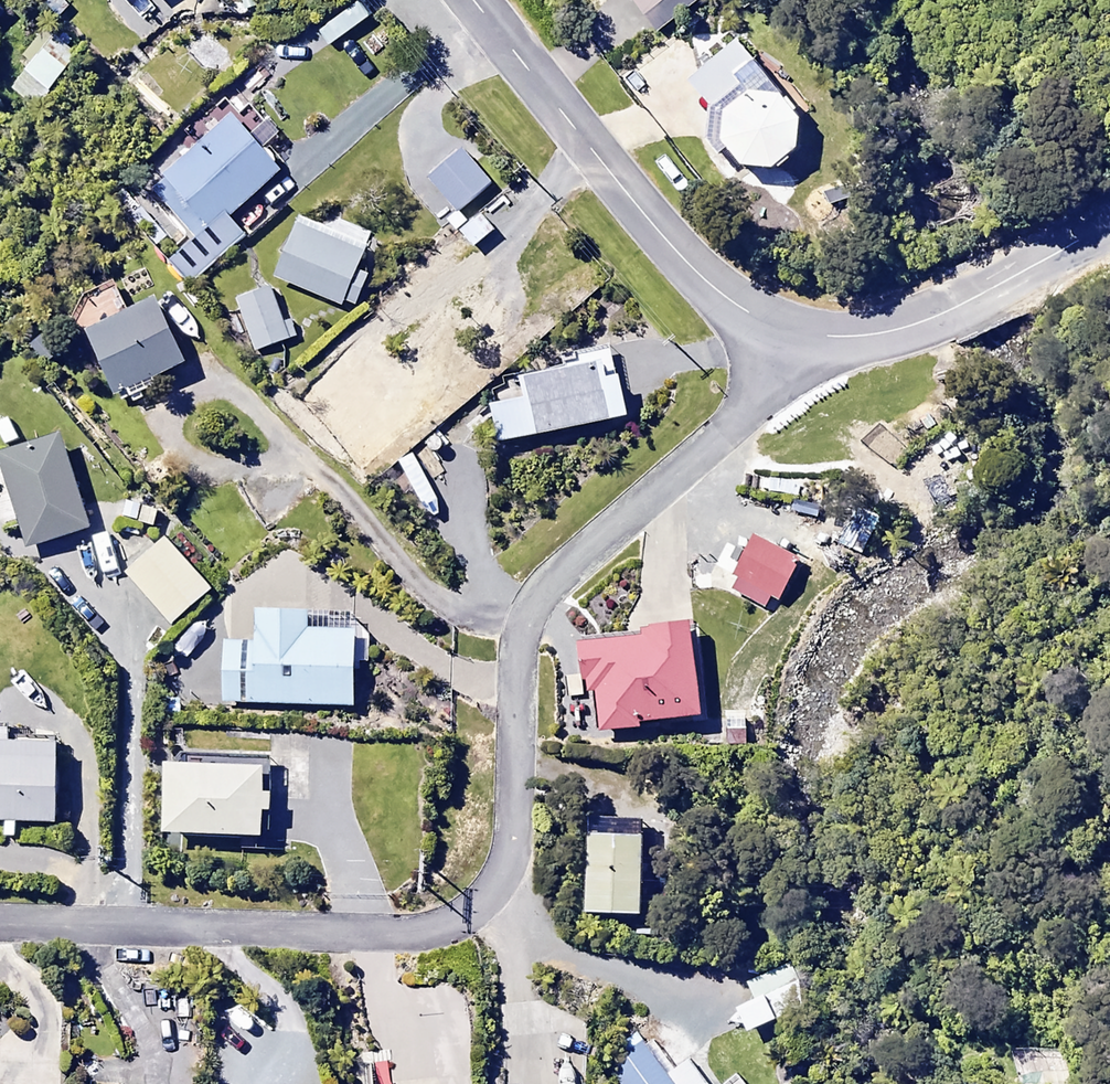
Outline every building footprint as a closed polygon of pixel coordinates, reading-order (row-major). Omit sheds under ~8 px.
[(76,51),(43,32),(9,89),(42,108),(76,51)] [(706,108),(704,125),(707,142),(716,157),(730,168),(755,174),(772,170),(787,161),(798,147),(804,122),(796,97),(785,84),(769,76),(752,74),(727,81),(714,93),(706,108)] [(227,201),(275,158),(225,102),(147,171),(192,221),(167,243),(192,271),(246,223),(227,201)] [(456,133),(421,166),(449,196),(484,164),(456,133)] [(493,212),(476,193),(453,213),(471,232),(493,212)] [(292,207),(269,264),(341,292),(364,235),(292,207)] [(273,278),(232,293),(248,339),(290,324),(273,278)] [(152,284),(79,317),(112,388),(185,355),(152,284)] [(492,436),(624,412),(609,327),(556,336),(560,360),(517,367),(521,387),(484,394),(492,436)] [(0,444),(0,459),(25,539),(92,519),(63,425),(0,444)] [(750,519),(725,561),(772,589),(797,546),(750,519)] [(164,530),(124,566),(169,615),(209,578),(164,530)] [(254,635),(217,635),(217,692),(352,693),(352,603),(255,602),(254,635)] [(701,704),(693,615),(571,625),(574,668),(583,667),(584,679),(594,678),(598,720),(641,717),(640,709),(701,704)] [(55,737),(0,737),(0,811),(54,811),(55,737)] [(258,831),(260,759),(156,756),(155,829),(258,831)] [(640,809),(583,808),(581,906),(639,907),(640,809)] [(739,1003),(746,1027),(806,1010),(794,962),(749,976),(756,998),(739,1003)] [(588,1059),(609,1083),(710,1083),(684,1058),(667,1067),(630,1024),(588,1059)]
